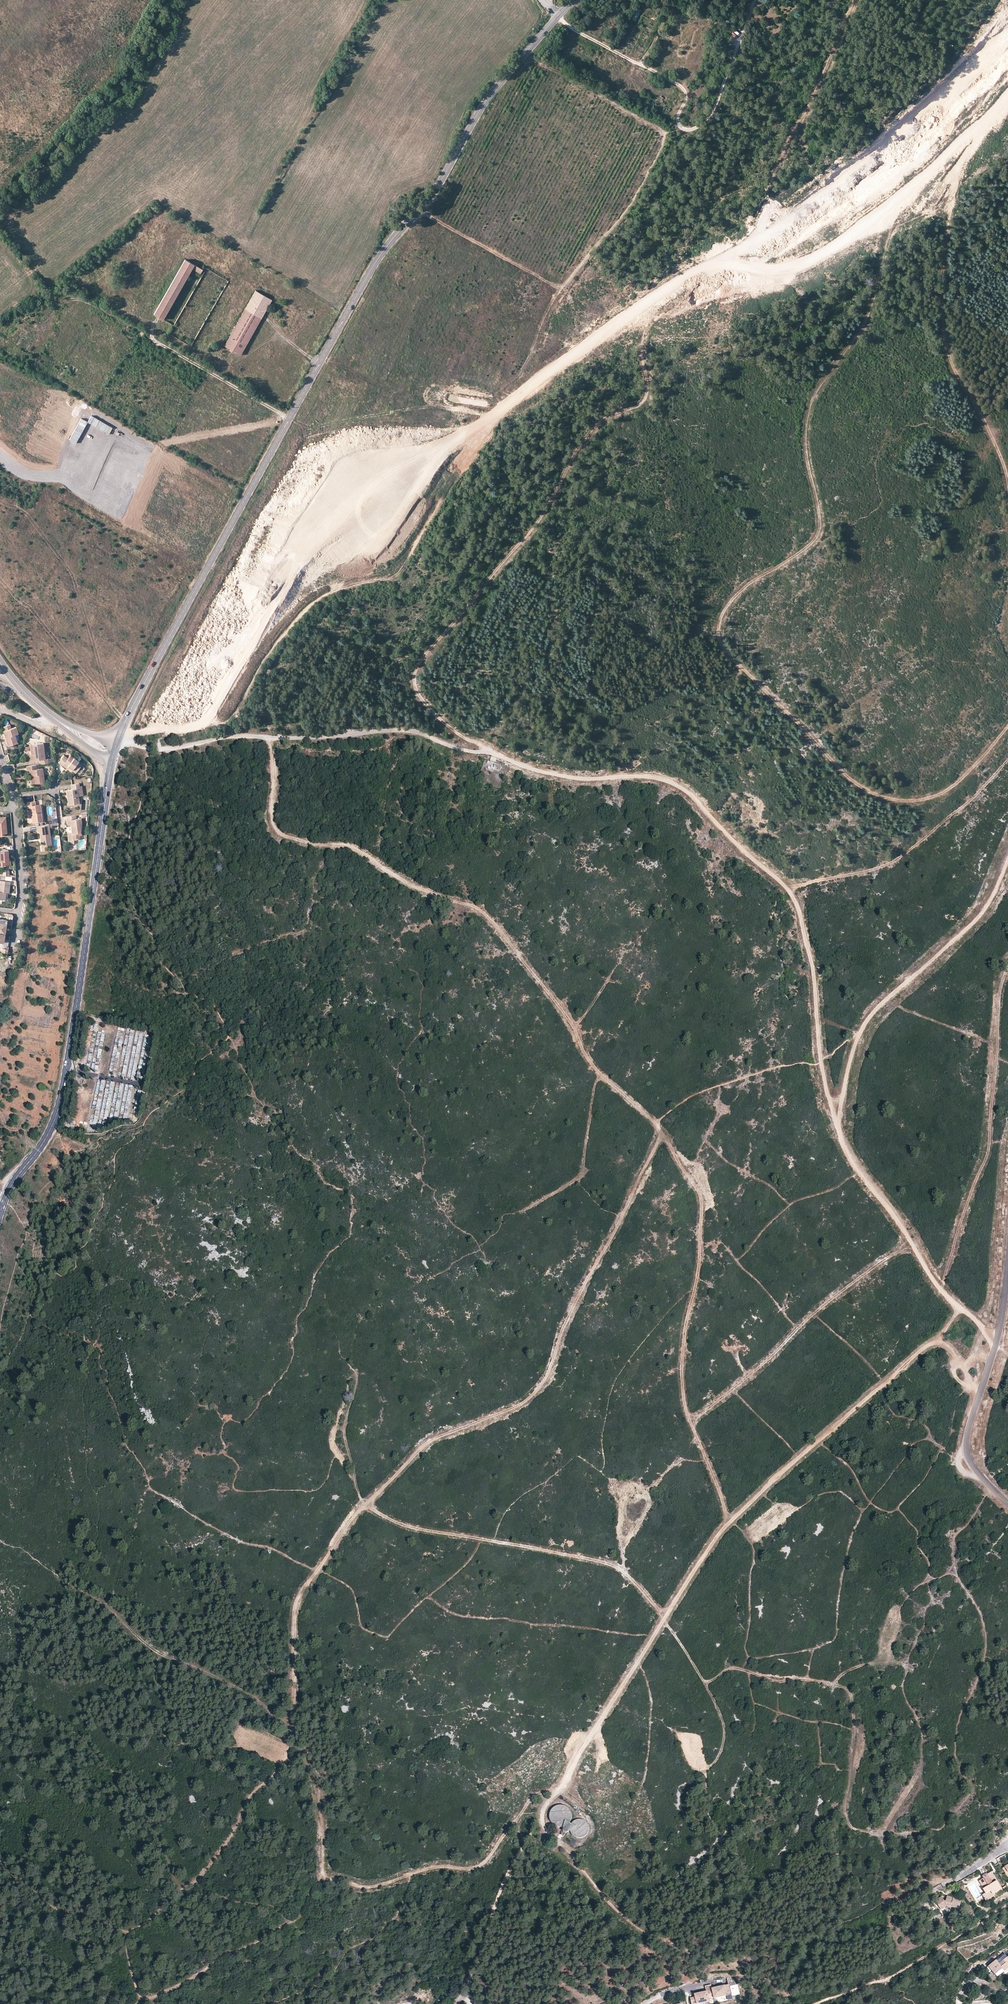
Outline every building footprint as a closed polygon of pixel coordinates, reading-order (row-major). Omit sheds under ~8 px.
[(203,269),(185,259),(154,314),(163,320),(192,269),(200,274),(203,269)] [(223,345),(225,346),(257,291),(255,290),(223,345)] [(257,291),(225,346),(238,354),(267,304),(268,305),(272,299),(257,291)] [(267,304),(238,354),(240,355),(268,305),(267,304)] [(10,725),(3,727),(4,730),(3,731),(7,746),(17,743),(14,735),(18,734),(15,727),(11,728),(10,725)] [(40,765),(48,764),(47,760),(45,760),(43,744),(32,745),(34,755),(31,755),(30,755),(31,762),(39,761),(40,765)] [(62,767),(62,766),(64,765),(70,770),(75,773),(82,765),(70,756),(68,759),(63,756),(57,763),(62,767)] [(36,765),(26,767),(26,771),(29,770),(31,783),(44,782),(42,769),(36,769),(36,765)] [(73,789),(66,790),(68,805),(79,803),(78,795),(77,789),(80,788),(80,786),(79,783),(72,784),(73,789)] [(34,801),(27,802),(27,807),(29,807),(30,814),(31,814),(32,823),(42,822),(41,812),(38,813),(37,805),(35,805),(34,801)] [(76,819),(66,820),(67,825),(70,825),(71,832),(72,840),(74,840),(80,839),(79,833),(81,833),(82,823),(81,818),(76,819)] [(44,825),(36,826),(36,831),(39,830),(40,839),(41,839),(42,847),(45,847),(50,846),(49,829),(44,829),(44,825)] [(4,900),(4,896),(5,893),(6,893),(8,893),(9,882),(0,881),(0,900),(4,900)] [(564,1831),(563,1833),(565,1835),(567,1833),(571,1830),(572,1833),(572,1834),(573,1835),(575,1836),(577,1837),(580,1838),(582,1838),(584,1837),(586,1836),(588,1835),(589,1833),(590,1831),(590,1829),(589,1827),(589,1825),(588,1823),(586,1821),(585,1820),(583,1820),(580,1819),(578,1819),(577,1820),(574,1821),(572,1824),(570,1822),(571,1821),(572,1819),(572,1816),(572,1813),(571,1811),(571,1810),(570,1808),(569,1807),(565,1806),(563,1805),(560,1805),(557,1806),(555,1807),(554,1808),(553,1809),(552,1810),(551,1813),(550,1814),(550,1816),(551,1819),(552,1821),(553,1822),(555,1825),(557,1826),(558,1826),(562,1827),(564,1826),(564,1831)] [(985,1878),(980,1881),(985,1889),(987,1893),(990,1891),(992,1894),(1002,1889),(994,1876),(990,1878),(988,1874),(983,1876),(985,1878)] [(993,1896),(992,1894),(990,1891),(987,1893),(985,1889),(981,1891),(986,1900),(993,1896)] [(942,1897),(935,1901),(941,1911),(948,1907),(960,1909),(962,1900),(952,1897),(952,1900),(947,1899),(946,1901),(944,1902),(942,1897)] [(1007,1968),(1007,1956),(1005,1952),(989,1965),(998,1976),(1007,1968)] [(984,1962),(982,1960),(973,1966),(977,1969),(984,1962)] [(729,1984),(726,1985),(728,1995),(733,1994),(732,1989),(731,1986),(737,1985),(735,1979),(734,1978),(728,1978),(729,1984)] [(724,1996),(722,1986),(714,1987),(715,1989),(713,1989),(715,1997),(715,1998),(724,1996)] [(708,1990),(697,1993),(697,1995),(696,1995),(696,1996),(691,1997),(693,2003),(696,2003),(699,2003),(711,2001),(710,1998),(708,1990)]
